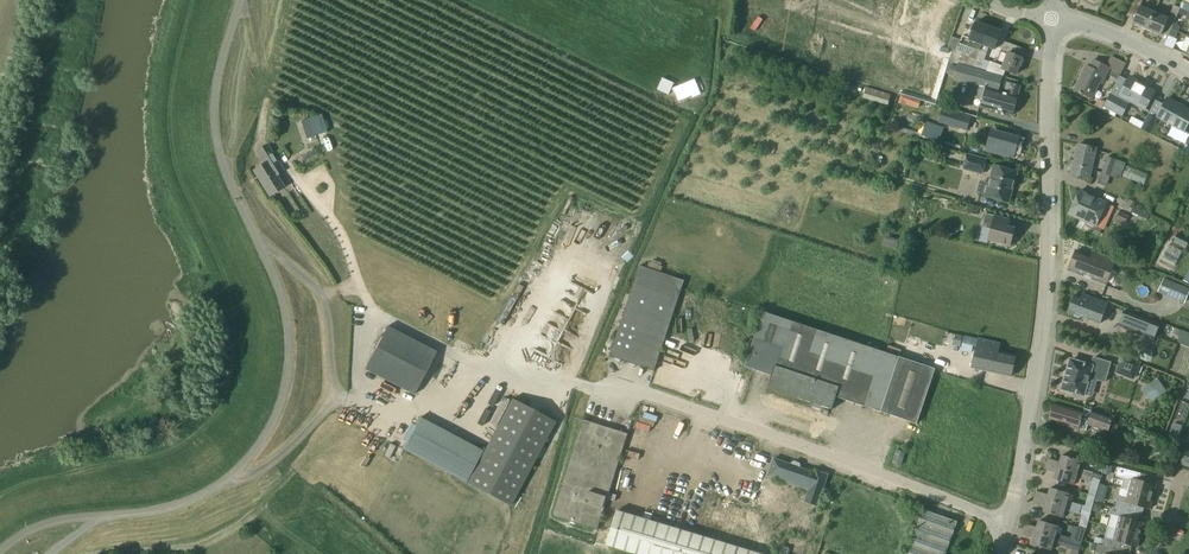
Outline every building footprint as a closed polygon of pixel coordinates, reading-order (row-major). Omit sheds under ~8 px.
[(1133,23),(1147,29),(1155,12),(1140,6),(1135,19),(1133,23)] [(1172,12),(1178,15),(1181,8),(1175,6),(1172,12)] [(1181,8),(1178,15),(1181,16),(1184,16),(1186,17),(1186,18),(1188,20),(1188,12),(1181,8)] [(1155,12),(1147,29),(1162,35),(1169,18),(1155,12)] [(950,60),(958,62),(975,67),(988,27),(976,22),(976,23),(973,23),(970,29),(972,31),(969,39),(970,40),(968,46),(972,48),(970,55),(957,50),(954,49),(950,60)] [(1172,29),(1178,32),(1181,27),(1178,23),(1175,22),(1172,29)] [(988,27),(975,67),(989,72),(993,62),(990,61),(990,62),(985,60),(990,47),(995,49),(1002,32),(988,27)] [(1169,36),(1176,38),(1178,32),(1172,29),(1169,36)] [(993,62),(989,72),(1003,76),(1005,70),(1016,75),(1026,49),(1005,41),(1002,50),(1009,53),(1004,66),(993,62)] [(1093,59),(1089,67),(1087,66),(1075,90),(1092,98),(1099,83),(1103,85),(1111,68),(1093,59)] [(998,91),(1003,76),(989,72),(975,67),(958,62),(957,67),(952,65),(950,73),(955,75),(954,79),(979,86),(976,98),(983,100),(981,106),(1013,115),(1020,87),(1007,83),(1005,89),(1009,91),(1009,94),(998,91)] [(1116,78),(1119,72),(1113,69),(1110,75),(1116,78)] [(1155,91),(1129,77),(1119,97),(1111,92),(1101,110),(1115,117),(1117,114),(1122,117),(1131,102),(1145,110),(1155,91)] [(694,79),(673,88),(674,91),(675,91),(678,99),(680,98),(681,99),(691,95),(692,98),(701,94),(699,87),(698,87),(696,83),(694,79)] [(866,88),(864,99),(891,104),(893,93),(866,88)] [(1158,117),(1173,125),(1169,132),(1187,142),(1188,138),(1188,133),(1184,130),(1188,122),(1188,110),(1168,98),(1158,117)] [(938,123),(967,131),(971,118),(942,110),(938,123)] [(1158,119),(1149,114),(1141,129),(1151,134),(1158,119)] [(1132,115),(1129,121),(1140,127),(1144,121),(1132,115)] [(310,118),(301,121),(304,130),(313,127),(310,118)] [(922,134),(940,140),(944,129),(926,123),(922,134)] [(986,150),(1014,157),(1019,137),(992,130),(986,150)] [(284,171),(267,144),(257,150),(265,163),(253,170),(269,197),(284,187),(277,175),(284,171)] [(1097,148),(1079,144),(1072,174),(1090,178),(1097,148)] [(317,153),(314,147),(301,155),(305,161),(317,153)] [(988,159),(968,153),(963,170),(983,175),(988,159)] [(1108,156),(1102,173),(1120,180),(1126,163),(1108,156)] [(986,196),(1009,202),(1018,172),(994,165),(990,182),(986,196)] [(1126,166),(1122,176),(1145,185),(1148,175),(1126,166)] [(1107,203),(1080,191),(1070,215),(1096,226),(1107,203)] [(978,216),(980,208),(970,205),(968,213),(978,216)] [(1139,215),(1147,219),(1150,213),(1142,210),(1139,215)] [(1129,216),(1120,211),(1117,218),(1126,222),(1129,216)] [(1015,228),(993,223),(995,215),(986,213),(982,226),(991,229),(988,240),(1010,246),(1015,228)] [(590,230),(608,236),(612,223),(594,218),(590,230)] [(980,237),(979,241),(987,243),(988,240),(991,229),(982,226),(980,237)] [(1093,233),(1099,236),(1102,229),(1096,226),(1093,233)] [(1187,246),(1188,242),(1188,239),(1178,233),(1174,240),(1187,246)] [(1169,244),(1163,257),(1176,264),(1182,251),(1169,244)] [(1091,256),(1077,250),(1070,268),(1107,283),(1116,260),(1093,251),(1091,256)] [(685,280),(640,266),(610,356),(655,371),(685,280)] [(1164,278),(1158,292),(1185,304),(1188,294),(1188,288),(1164,278)] [(1075,295),(1069,312),(1075,314),(1074,315),(1075,317),(1079,318),(1081,318),(1081,316),(1099,323),(1107,303),(1083,294),(1081,297),(1075,295)] [(1118,325),(1153,339),(1159,324),(1124,310),(1118,325)] [(923,422),(940,364),(766,313),(750,367),(778,375),(774,389),(838,407),(841,398),(923,422)] [(437,351),(388,324),(365,367),(414,393),(437,351)] [(1180,341),(1188,345),(1188,332),(1184,330),(1180,341)] [(1001,344),(964,336),(961,351),(975,354),(972,368),(1012,376),(1016,356),(999,352),(1001,344)] [(1146,347),(1140,351),(1141,358),(1147,361),(1153,357),(1152,350),(1146,347)] [(1142,362),(1122,355),(1115,373),(1134,380),(1137,373),(1141,374),(1143,367),(1140,366),(1142,362)] [(1111,363),(1094,358),(1092,366),(1071,360),(1063,389),(1074,392),(1073,395),(1080,397),(1081,394),(1084,395),(1089,377),(1105,382),(1111,363)] [(1158,377),(1142,389),(1151,400),(1166,389),(1158,377)] [(555,422),(512,399),(467,484),(510,506),(555,422)] [(1084,412),(1054,403),(1049,421),(1079,429),(1086,431),(1088,425),(1109,432),(1114,418),(1093,410),(1092,410),(1085,408),(1084,412)] [(403,449),(466,482),(483,451),(420,417),(403,449)] [(628,433),(583,419),(553,515),(598,529),(628,433)] [(1132,437),(1139,440),(1143,430),(1135,427),(1132,437)] [(905,440),(916,443),(918,436),(906,433),(905,440)] [(739,445),(736,457),(754,461),(757,450),(739,445)] [(906,452),(897,450),(893,463),(902,466),(906,452)] [(1047,464),(1101,480),(1103,475),(1079,468),(1083,456),(1072,453),(1071,458),(1062,456),(1060,462),(1048,459),(1047,464)] [(791,464),(774,459),(769,476),(809,490),(806,501),(818,505),(828,475),(816,470),(815,473),(801,468),(801,465),(800,463),(794,461),(792,462),(791,464)] [(1100,484),(1101,480),(1047,464),(1045,469),(1057,472),(1055,479),(1075,485),(1077,478),(1091,482),(1091,481),(1100,484)] [(1105,464),(1103,471),(1110,473),(1112,466),(1105,464)] [(1130,491),(1153,497),(1156,485),(1139,480),(1141,473),(1118,467),(1116,475),(1124,478),(1121,488),(1130,491)] [(1098,492),(1106,494),(1108,487),(1100,484),(1098,492)] [(1037,492),(1036,497),(1081,509),(1091,512),(1092,508),(1068,501),(1070,494),(1050,488),(1048,495),(1037,492)] [(1119,495),(1115,507),(1115,508),(1129,511),(1131,512),(1133,505),(1149,509),(1153,497),(1130,491),(1128,497),(1119,495)] [(1081,509),(1036,497),(1034,502),(1045,505),(1044,512),(1063,517),(1065,510),(1079,514),(1080,514),(1081,509)] [(1095,504),(1093,510),(1100,512),(1101,505),(1095,504)] [(1117,529),(1140,535),(1144,523),(1127,518),(1129,511),(1115,508),(1115,507),(1113,507),(1111,514),(1112,514),(1108,526),(1117,529)] [(617,510),(607,544),(607,545),(636,553),(763,553),(617,510)] [(957,522),(924,510),(908,553),(946,553),(957,522)] [(1024,529),(1082,546),(1083,541),(1057,533),(1059,526),(1039,521),(1037,528),(1026,524),(1024,529)] [(1081,551),(1082,546),(1024,529),(1023,534),(1034,538),(1032,544),(1052,550),(1054,543),(1068,547),(1067,548),(1081,551)] [(1137,547),(1140,535),(1117,529),(1113,541),(1104,539),(1103,545),(1114,549),(1119,550),(1120,543),(1137,547)] [(1096,536),(1094,543),(1103,545),(1104,539),(1096,536)] [(1094,543),(1093,543),(1091,550),(1099,552),(1099,553),(1113,553),(1114,549),(1103,545),(1094,543)] [(790,548),(783,546),(780,553),(788,553),(790,548)]
